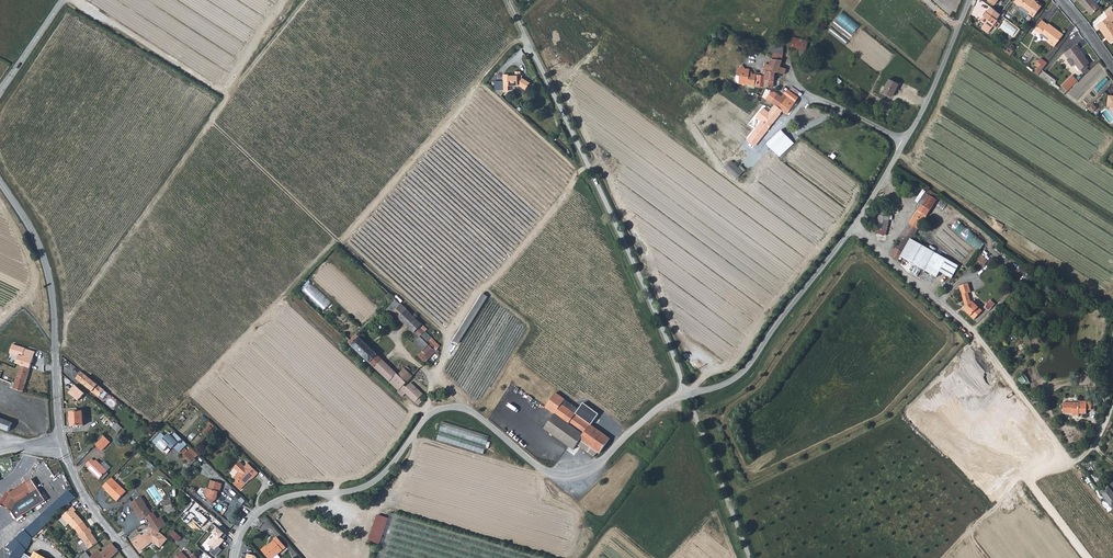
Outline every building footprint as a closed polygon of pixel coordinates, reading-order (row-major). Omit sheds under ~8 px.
[(1044,5),(1039,1),(1038,3),(1034,0),(1016,0),(1015,2),(1021,7),(1022,6),(1031,12),(1029,13),(1034,17),(1044,5)] [(1096,0),(1080,0),(1092,13),(1101,6),(1096,0)] [(1001,13),(991,6),(982,19),(986,23),(982,28),(988,32),(993,26),(997,28),(1001,23),(997,20),(998,18),(997,18),(1001,13)] [(1112,22),(1112,9),(1107,14),(1109,16),(1098,24),(1112,41),(1112,40),(1112,22)] [(837,20),(855,33),(862,24),(844,10),(837,20)] [(1051,38),(1048,41),(1054,46),(1064,34),(1049,23),(1049,24),(1043,19),(1035,30),(1041,34),(1043,32),(1051,38)] [(799,49),(798,55),(804,57),(808,41),(793,37),(790,46),(799,49)] [(773,52),(784,54),(784,47),(775,45),(773,52)] [(1076,63),(1081,69),(1090,63),(1077,45),(1065,54),(1068,58),(1070,56),(1071,57),(1067,60),(1071,65),(1073,66),(1076,63)] [(784,54),(773,52),(771,57),(781,60),(784,54)] [(764,70),(766,70),(769,64),(779,67),(781,60),(771,57),(770,60),(766,59),(764,64),(766,65),(764,70)] [(1036,65),(1039,67),(1043,70),(1048,62),(1042,57),(1036,65)] [(737,82),(743,83),(750,73),(748,73),(748,68),(743,68),(743,62),(739,62),(735,67),(735,71),(738,74),(737,82)] [(766,70),(775,72),(778,73),(779,67),(769,64),(766,70)] [(1043,70),(1039,67),(1034,72),(1038,75),(1043,70)] [(1052,84),(1057,79),(1044,69),(1040,74),(1052,84)] [(775,72),(766,70),(765,75),(764,86),(773,87),(775,72)] [(518,87),(524,91),(530,84),(522,79),(523,78),(520,76),(520,73),(515,73),(515,78),(508,78),(508,75),(503,75),(503,81),(495,80),(494,89),(502,89),(503,86),(507,87),(518,87)] [(763,75),(750,73),(743,83),(764,86),(765,75),(763,75)] [(1073,75),(1061,85),(1067,90),(1078,80),(1073,75)] [(900,84),(894,81),(888,94),(894,97),(900,84)] [(1067,90),(1061,85),(1057,89),(1063,94),(1067,90)] [(524,91),(518,87),(515,91),(521,95),(524,91)] [(765,99),(772,102),(775,105),(780,107),(784,102),(785,103),(788,98),(795,102),(798,97),(787,89),(781,97),(776,93),(771,92),(765,99)] [(795,103),(795,102),(788,98),(785,103),(784,102),(780,107),(775,105),(767,115),(766,116),(764,115),(760,120),(762,122),(750,137),(749,136),(748,138),(749,139),(747,142),(749,144),(751,142),(755,146),(782,110),(787,114),(795,103)] [(1090,108),(1094,112),(1099,108),(1095,104),(1090,108)] [(777,143),(784,151),(793,143),(786,135),(777,143)] [(726,166),(735,178),(736,178),(742,173),(731,161),(726,166)] [(918,228),(939,195),(929,189),(921,200),(918,198),(916,202),(919,203),(917,206),(919,208),(914,216),(905,230),(892,255),(899,260),(901,255),(909,240),(911,241),(913,238),(919,228),(918,228)] [(968,229),(964,235),(967,236),(965,240),(981,250),(987,241),(968,229)] [(909,240),(901,255),(904,257),(923,270),(935,253),(913,238),(911,241),(909,240)] [(958,268),(935,253),(923,270),(935,277),(939,272),(950,279),(958,268)] [(979,260),(986,264),(989,260),(981,255),(979,260)] [(997,273),(994,278),(1004,286),(1008,280),(997,273)] [(324,311),(333,303),(312,282),(304,291),(324,311)] [(965,310),(975,320),(983,312),(973,302),(971,304),(968,293),(971,292),(968,284),(959,286),(967,308),(965,310)] [(391,300),(392,301),(396,298),(390,292),(387,296),(389,299),(390,300),(391,300)] [(396,298),(392,301),(391,303),(394,306),(399,301),(396,298)] [(991,311),(997,304),(992,300),(986,307),(991,311)] [(414,332),(415,331),(427,342),(432,337),(426,331),(420,326),(423,323),(399,301),(394,306),(391,310),(414,332)] [(426,331),(429,328),(423,323),(420,326),(426,331)] [(349,342),(364,356),(372,348),(360,337),(357,334),(349,342)] [(429,344),(436,350),(440,345),(432,337),(427,342),(429,344)] [(426,358),(427,359),(436,350),(429,344),(422,352),(423,353),(420,356),(423,359),(424,360),(426,358)] [(12,345),(10,353),(24,357),(26,349),(12,345)] [(32,348),(31,351),(26,349),(24,357),(10,353),(8,361),(16,363),(16,364),(21,365),(15,383),(12,382),(10,387),(24,391),(35,354),(39,355),(40,350),(32,348)] [(372,348),(364,356),(400,390),(401,389),(419,405),(424,400),(420,397),(423,393),(411,382),(407,386),(404,385),(415,372),(407,365),(398,374),(372,348)] [(106,389),(82,371),(77,378),(100,396),(106,389)] [(1024,385),(1030,381),(1026,375),(1020,379),(1024,385)] [(555,392),(545,406),(554,412),(544,427),(573,448),(577,444),(593,456),(597,451),(599,452),(609,438),(592,425),(600,414),(584,403),(580,409),(555,392)] [(98,417),(76,398),(72,395),(67,400),(80,411),(81,410),(93,421),(98,417)] [(1085,412),(1085,408),(1086,399),(1077,399),(1077,401),(1062,401),(1062,412),(1071,412),(1071,414),(1078,414),(1078,412),(1085,412)] [(82,411),(70,412),(71,426),(83,425),(82,411)] [(10,431),(13,422),(0,417),(0,427),(10,431)] [(484,453),(490,435),(443,420),(437,438),(484,453)] [(118,423),(114,427),(119,433),(124,428),(118,423)] [(204,432),(207,435),(213,428),(210,425),(204,432)] [(174,446),(180,452),(184,447),(187,444),(176,433),(172,437),(169,434),(166,438),(161,434),(154,442),(163,451),(169,445),(172,448),(174,446)] [(112,440),(106,434),(97,443),(103,449),(112,440)] [(178,453),(189,464),(198,455),(191,447),(188,450),(184,447),(180,452),(178,453)] [(100,459),(98,460),(95,457),(89,463),(92,466),(91,468),(102,479),(111,469),(100,459)] [(249,464),(246,467),(241,462),(235,469),(240,474),(235,478),(238,481),(235,484),(242,490),(258,473),(249,464)] [(607,482),(614,475),(607,469),(600,476),(607,482)] [(128,492),(113,477),(104,486),(108,489),(109,488),(114,492),(111,494),(119,501),(128,492)] [(10,509),(18,519),(47,500),(32,478),(10,492),(2,500),(11,508),(10,509)] [(205,497),(212,504),(217,499),(218,494),(219,492),(220,492),(222,484),(211,480),(209,489),(207,488),(205,489),(204,492),(207,495),(205,497)] [(33,535),(76,494),(71,485),(18,534),(15,538),(11,544),(25,552),(31,542),(33,535)] [(1112,508),(1112,507),(1112,491),(1108,485),(1100,491),(1099,492),(1110,505),(1108,507),(1109,509),(1112,508)] [(158,518),(157,517),(154,518),(153,513),(143,495),(131,502),(141,520),(146,517),(150,524),(149,527),(159,533),(161,527),(166,525),(161,517),(158,518)] [(169,514),(177,511),(175,507),(173,508),(171,499),(164,500),(169,514)] [(77,509),(73,505),(63,515),(77,529),(85,520),(75,510),(77,509)] [(382,544),(390,518),(378,514),(370,541),(382,544)] [(80,534),(90,548),(99,541),(92,531),(93,531),(90,527),(80,534)] [(220,547),(229,536),(219,527),(214,533),(216,535),(209,543),(214,548),(211,551),(217,557),(223,550),(220,547)] [(171,534),(179,540),(182,536),(174,529),(171,534)] [(132,539),(140,550),(155,538),(154,535),(151,536),(146,530),(132,538),(132,539)] [(268,545),(263,550),(271,557),(278,557),(281,556),(278,553),(286,545),(276,534),(273,537),(274,538),(267,545),(268,545)] [(170,541),(164,535),(161,539),(167,544),(170,541)] [(130,544),(129,545),(135,553),(140,550),(132,539),(128,541),(130,544)] [(113,542),(110,544),(102,552),(107,557),(109,557),(119,549),(113,542)] [(164,551),(169,555),(176,547),(171,543),(164,551)] [(99,549),(93,555),(95,557),(107,557),(102,552),(99,549)] [(190,557),(188,555),(180,549),(178,551),(179,553),(175,557),(190,557)]
